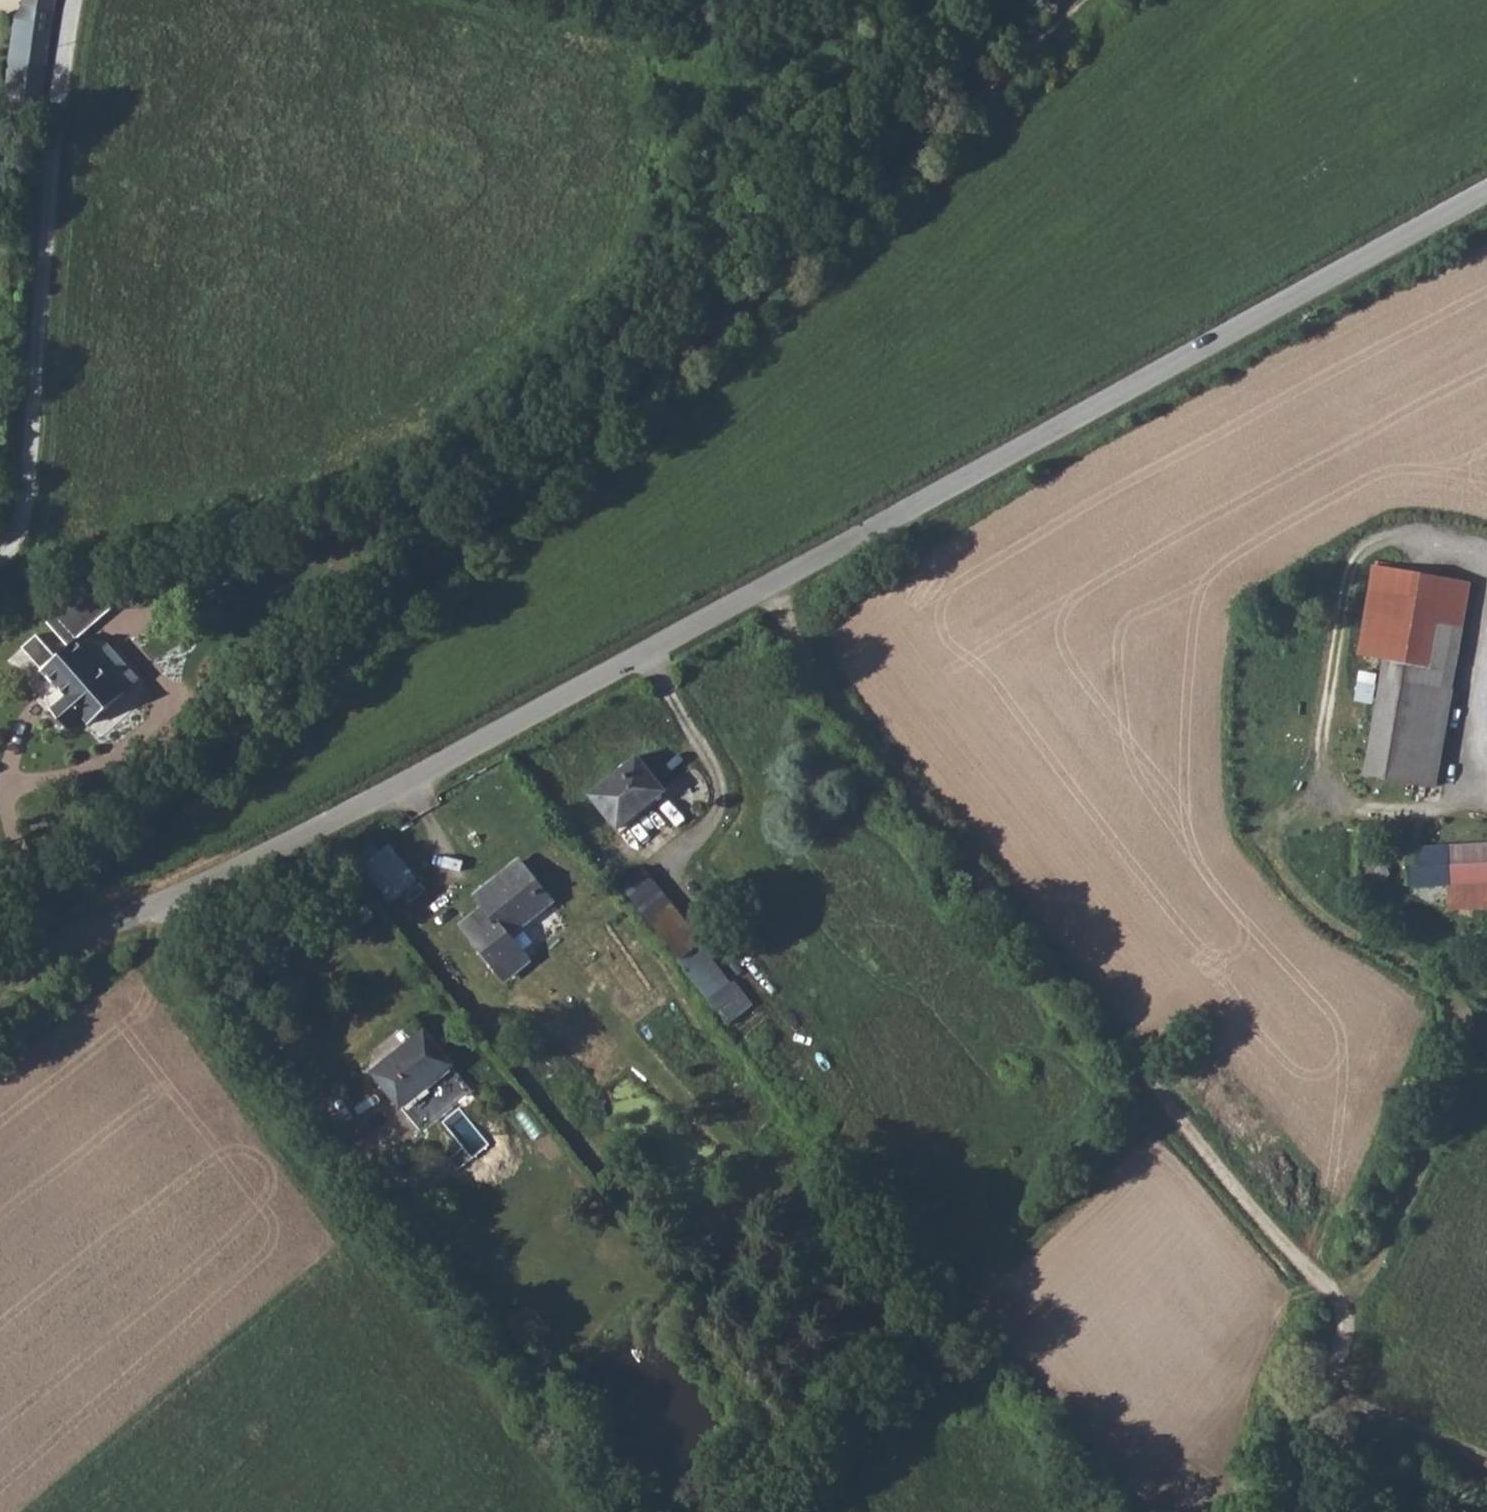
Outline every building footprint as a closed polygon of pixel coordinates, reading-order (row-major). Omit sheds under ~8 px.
[(33,120),(43,0),(11,0),(6,30),(3,29),(0,73),(0,118),(33,120)] [(1364,780),(1432,794),(1470,586),(1371,566),(1359,658),(1380,663),(1364,780)] [(67,650),(100,629),(85,605),(39,634),(54,658),(41,667),(25,643),(8,654),(42,705),(27,715),(42,738),(56,729),(64,741),(108,713),(67,650)] [(641,744),(593,782),(621,816),(634,805),(631,801),(665,775),(641,744)] [(488,888),(462,908),(503,961),(529,941),(509,914),(553,881),(524,844),(480,877),(488,888)] [(389,847),(365,867),(390,898),(415,879),(389,847)] [(1446,888),(1444,854),(1404,858),(1407,891),(1446,888)] [(707,940),(686,955),(711,987),(731,972),(707,940)] [(420,1014),(368,1053),(395,1087),(415,1113),(467,1073),(447,1048),(420,1014)]
